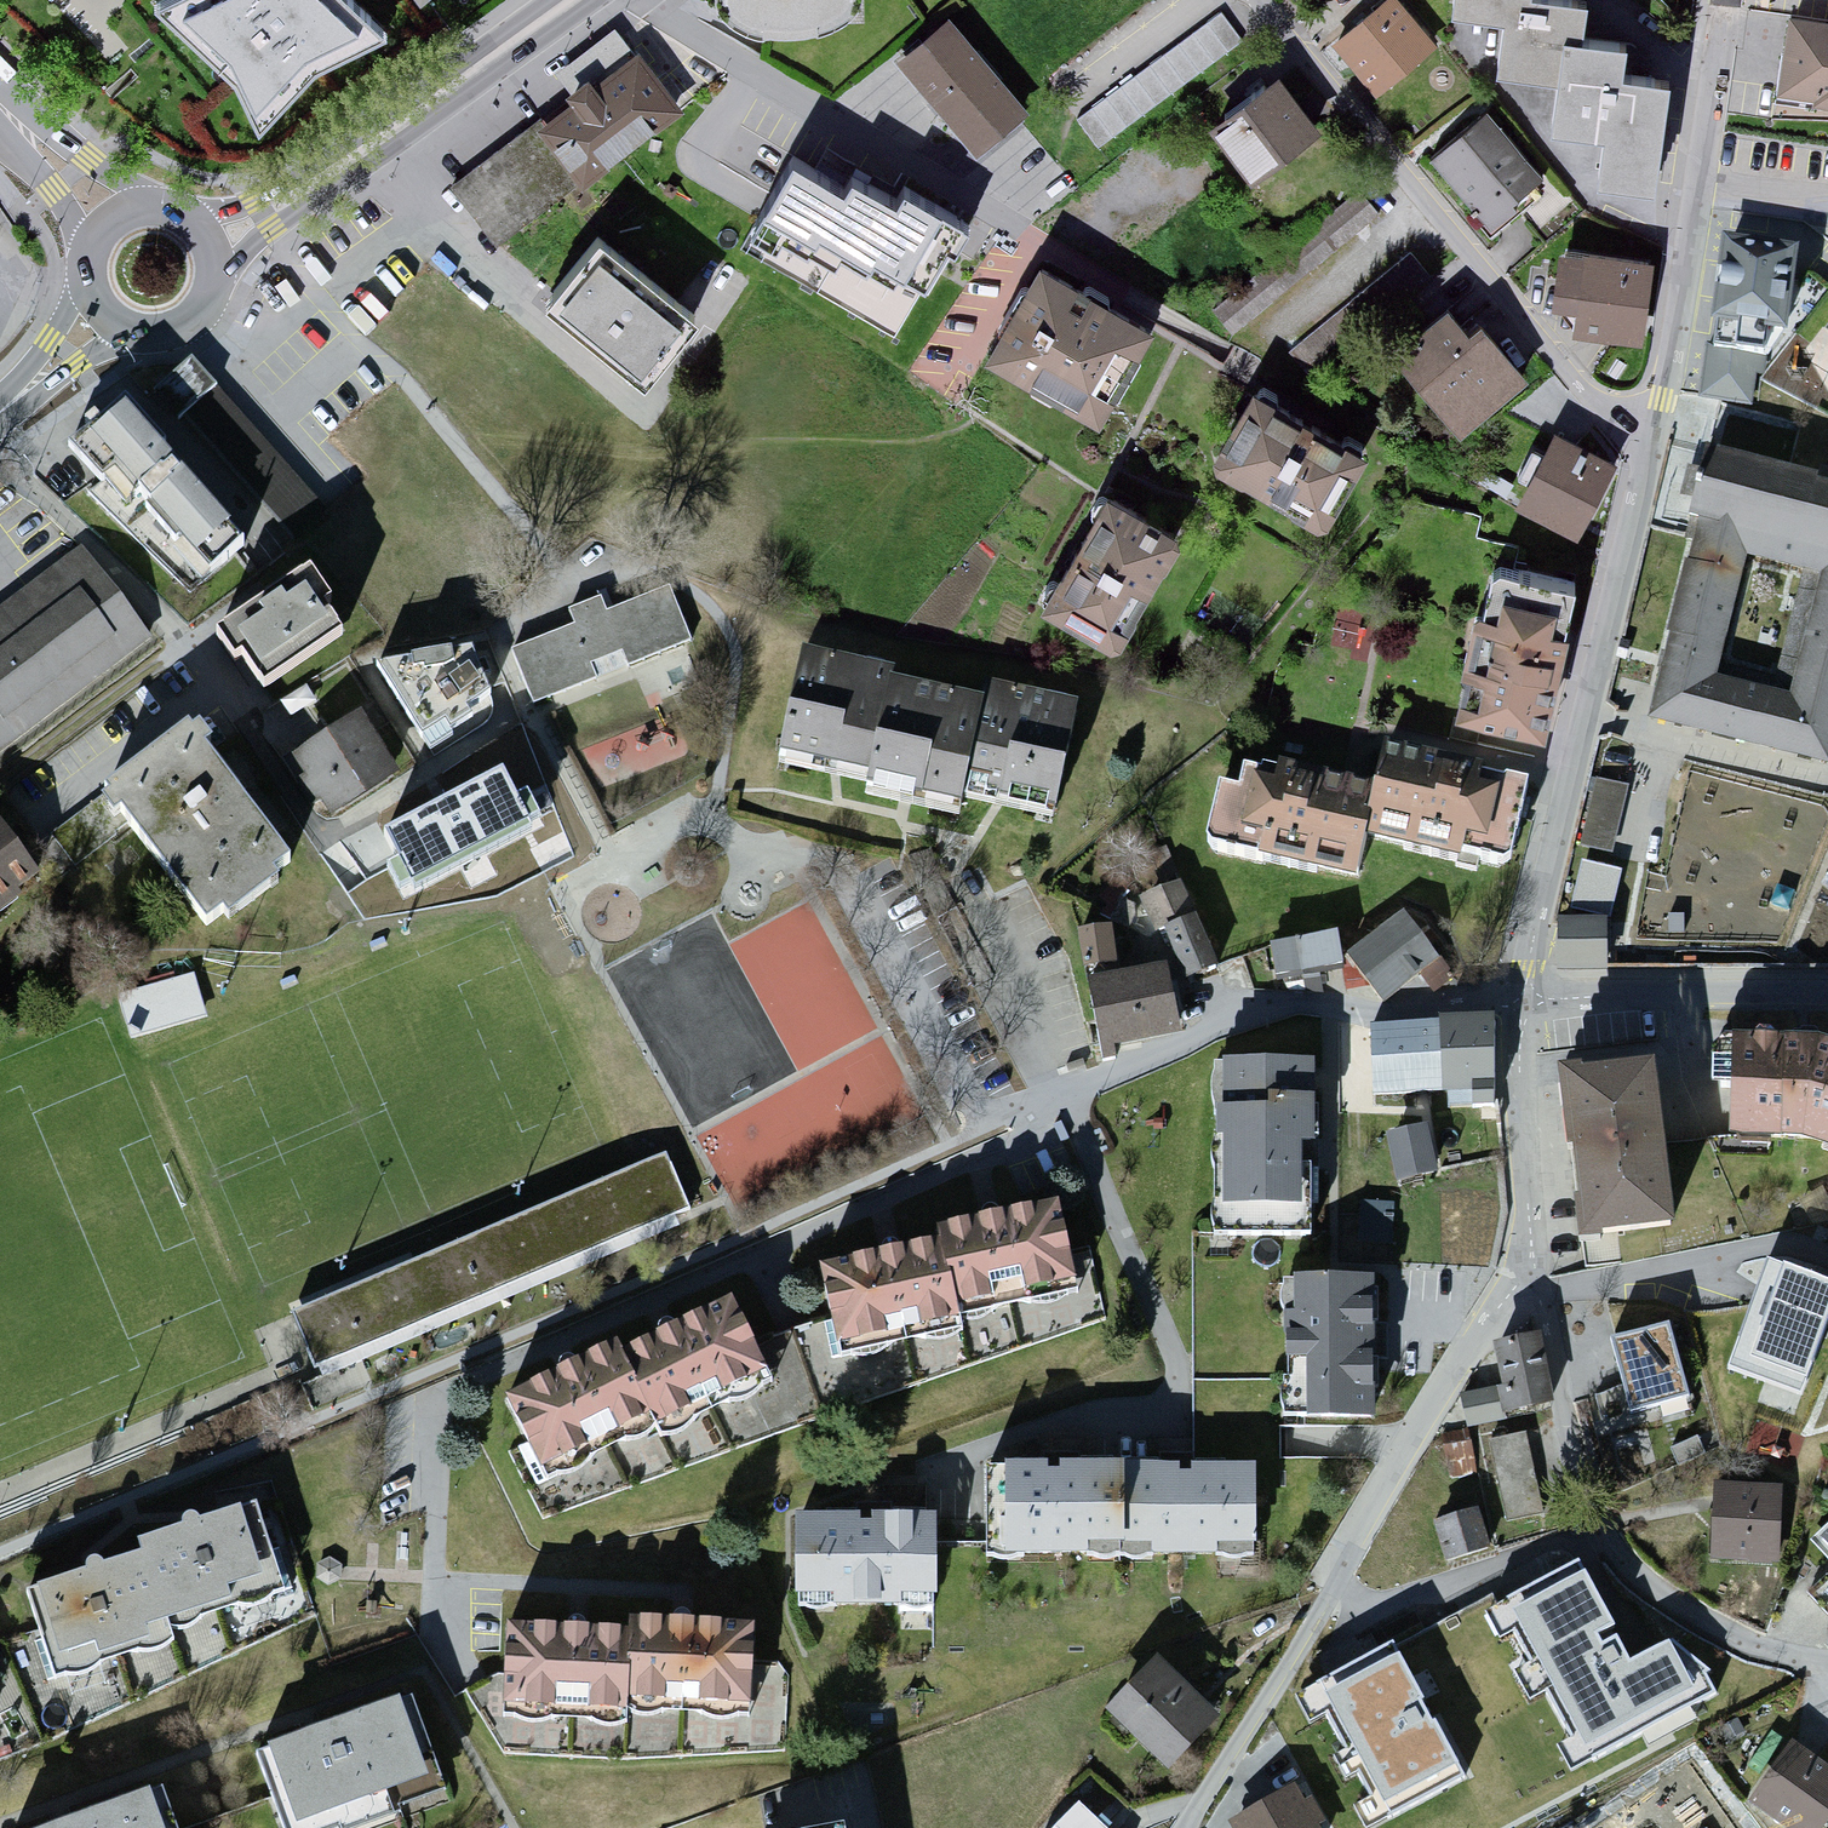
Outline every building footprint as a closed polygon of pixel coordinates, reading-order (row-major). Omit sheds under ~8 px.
[(239,96),(262,144),(323,79),(392,47),(391,46),(359,15),(360,17),(341,0),(166,0),(157,10),(164,25),(239,96)] [(420,11),(434,0),(412,0),(420,11)] [(726,24),(745,37),(764,42),(799,46),(834,36),(853,25),(859,3),(859,0),(716,0),(726,24)] [(1399,0),(1393,0),(1335,49),(1379,101),(1441,49),(1399,0)] [(1449,17),(1505,24),(1498,77),(1556,84),(1549,136),(1603,143),(1596,194),(1659,202),(1674,83),(1625,77),(1629,47),(1582,40),(1587,5),(1550,0),(1451,0),(1449,17)] [(1791,14),(1777,98),(1827,106),(1827,20),(1791,14)] [(1249,49),(1224,16),(1086,118),(1111,152),(1249,49)] [(1035,117),(953,18),(898,64),(980,162),(1035,117)] [(688,110),(639,49),(539,127),(588,188),(688,110)] [(1324,138),(1282,78),(1215,125),(1257,185),(1324,138)] [(1543,176),(1490,114),(1431,164),(1494,236),(1540,196),(1543,176)] [(795,174),(756,250),(851,299),(848,305),(907,336),(961,232),(907,204),(900,216),(853,192),(848,201),(795,174)] [(1387,220),(1366,193),(1216,310),(1237,337),(1387,220)] [(700,322),(600,235),(542,302),(642,388),(700,322)] [(1799,262),(1723,252),(1712,337),(1787,347),(1799,262)] [(1419,254),(1294,346),(1312,370),(1368,329),(1366,326),(1434,275),(1419,254)] [(1652,268),(1560,256),(1549,335),(1642,347),(1652,268)] [(1156,339),(1040,272),(985,368),(1101,435),(1156,339)] [(1470,335),(1451,309),(1392,355),(1460,443),(1534,385),(1486,323),(1470,335)] [(158,394),(185,423),(223,388),(196,359),(158,394)] [(1367,459),(1250,396),(1209,472),(1326,535),(1367,459)] [(249,548),(125,412),(72,460),(196,597),(249,548)] [(1617,469),(1558,435),(1516,508),(1575,542),(1617,469)] [(1716,455),(1648,731),(1827,775),(1827,483),(1716,455)] [(270,494),(290,531),(324,513),(304,476),(270,494)] [(1185,544),(1105,500),(1041,615),(1121,659),(1185,544)] [(84,555),(0,618),(0,766),(155,650),(84,555)] [(1489,575),(1455,722),(1547,742),(1582,588),(1506,571),(1489,575)] [(347,644),(307,580),(210,639),(231,672),(242,665),(261,697),(347,644)] [(581,630),(519,655),(542,714),(699,652),(675,590),(611,615),(605,601),(575,613),(581,630)] [(485,695),(478,652),(369,669),(421,741),(485,695)] [(867,787),(888,691),(891,679),(799,658),(775,767),(867,787)] [(964,807),(985,713),(888,691),(867,787),(862,806),(959,828),(964,807)] [(1080,718),(988,698),(985,713),(964,807),(1055,827),(1080,718)] [(407,778),(366,719),(292,770),(333,829),(407,778)] [(292,868),(186,735),(53,840),(80,873),(126,836),(206,936),(292,868)] [(1372,801),(1362,849),(1461,871),(1465,850),(1486,854),(1498,803),(1481,793),(1485,776),(1383,754),(1372,801)] [(1372,801),(1224,769),(1204,861),(1353,893),(1362,849),(1372,801)] [(504,839),(461,774),(394,818),(440,883),(504,839)] [(1630,790),(1598,782),(1583,850),(1614,857),(1630,790)] [(0,830),(0,920),(44,886),(0,830)] [(1574,906),(1614,917),(1627,870),(1586,859),(1574,906)] [(1183,886),(1143,905),(1158,937),(1168,933),(1199,919),(1183,886)] [(1406,918),(1350,959),(1386,1006),(1442,965),(1406,918)] [(1223,972),(1199,919),(1168,933),(1191,986),(1223,972)] [(1610,925),(1562,924),(1561,977),(1608,978),(1610,925)] [(1115,931),(1081,936),(1087,976),(1120,971),(1115,931)] [(1340,936),(1269,949),(1277,989),(1347,976),(1340,936)] [(1170,971),(1091,987),(1107,1068),(1118,1066),(1121,1055),(1184,1042),(1170,971)] [(200,972),(127,993),(140,1037),(212,1016),(200,972)] [(1495,1025),(1439,1027),(1439,1099),(1496,1100),(1495,1025)] [(1439,1099),(1439,1027),(1372,1027),(1372,1099),(1439,1099)] [(1738,1045),(1732,1145),(1793,1148),(1827,1159),(1827,1054),(1814,1050),(1738,1045)] [(1655,1067),(1556,1080),(1578,1251),(1678,1237),(1655,1067)] [(1317,1071),(1218,1070),(1216,1243),(1315,1244),(1317,1071)] [(1432,1130),(1387,1141),(1398,1188),(1443,1177),(1432,1130)] [(667,1161),(292,1320),(317,1375),(691,1215),(667,1161)] [(1396,1241),(1398,1201),(1365,1199),(1364,1240),(1396,1241)] [(1058,1205),(938,1231),(940,1243),(957,1317),(1077,1291),(1058,1205)] [(1751,1240),(1712,1247),(1720,1290),(1759,1282),(1751,1240)] [(957,1317),(940,1243),(821,1270),(841,1359),(960,1332),(957,1317)] [(1734,1382),(1812,1404),(1827,1346),(1827,1285),(1765,1268),(1734,1382)] [(1376,1280),(1285,1281),(1286,1422),(1378,1421),(1376,1280)] [(733,1302),(622,1356),(654,1420),(658,1430),(769,1376),(733,1302)] [(1667,1327),(1614,1341),(1634,1417),(1687,1403),(1667,1327)] [(1544,1340),(1497,1348),(1508,1417),(1555,1409),(1544,1340)] [(654,1420),(622,1356),(617,1344),(503,1400),(540,1476),(654,1420)] [(1501,1393),(1462,1400),(1468,1435),(1506,1428),(1501,1393)] [(1752,1447),(1795,1468),(1810,1437),(1766,1417),(1752,1447)] [(1473,1437),(1445,1442),(1452,1486),(1481,1481),(1473,1437)] [(1530,1439),(1492,1447),(1509,1530),(1548,1522),(1530,1439)] [(1126,1559),(1126,1467),(1003,1468),(1004,1560),(1126,1559)] [(1256,1468),(1126,1467),(1126,1559),(1254,1561),(1256,1468)] [(1784,1491),(1715,1488),(1712,1569),(1780,1572),(1784,1491)] [(284,1596),(256,1505),(133,1542),(137,1557),(29,1589),(57,1682),(173,1647),(168,1631),(284,1596)] [(1484,1515),(1437,1528),(1448,1568),(1495,1556),(1484,1515)] [(937,1517),(796,1520),(798,1613),(939,1610),(937,1517)] [(1819,1546),(1827,1557),(1827,1540),(1819,1546)] [(1691,1644),(1635,1670),(1588,1565),(1490,1609),(1503,1640),(1521,1632),(1580,1762),(1716,1701),(1691,1644)] [(758,1625),(631,1622),(633,1632),(629,1708),(756,1712),(758,1625)] [(629,1708),(633,1632),(503,1626),(498,1714),(628,1721),(629,1708)] [(1223,1712),(1157,1654),(1103,1716),(1168,1774),(1223,1712)] [(1444,1738),(1413,1679),(1355,1710),(1387,1768),(1444,1738)] [(257,1755),(282,1827),(359,1827),(444,1799),(411,1702),(257,1755)] [(1794,1746),(1752,1810),(1780,1827),(1827,1827),(1827,1769),(1794,1746)] [(1296,1785),(1228,1823),(1231,1827),(1320,1827),(1317,1824),(1326,1819),(1313,1795),(1304,1800),(1296,1785)] [(51,1827),(175,1827),(161,1790),(51,1827)] [(1082,1803),(1057,1827),(1107,1827),(1082,1803)]
